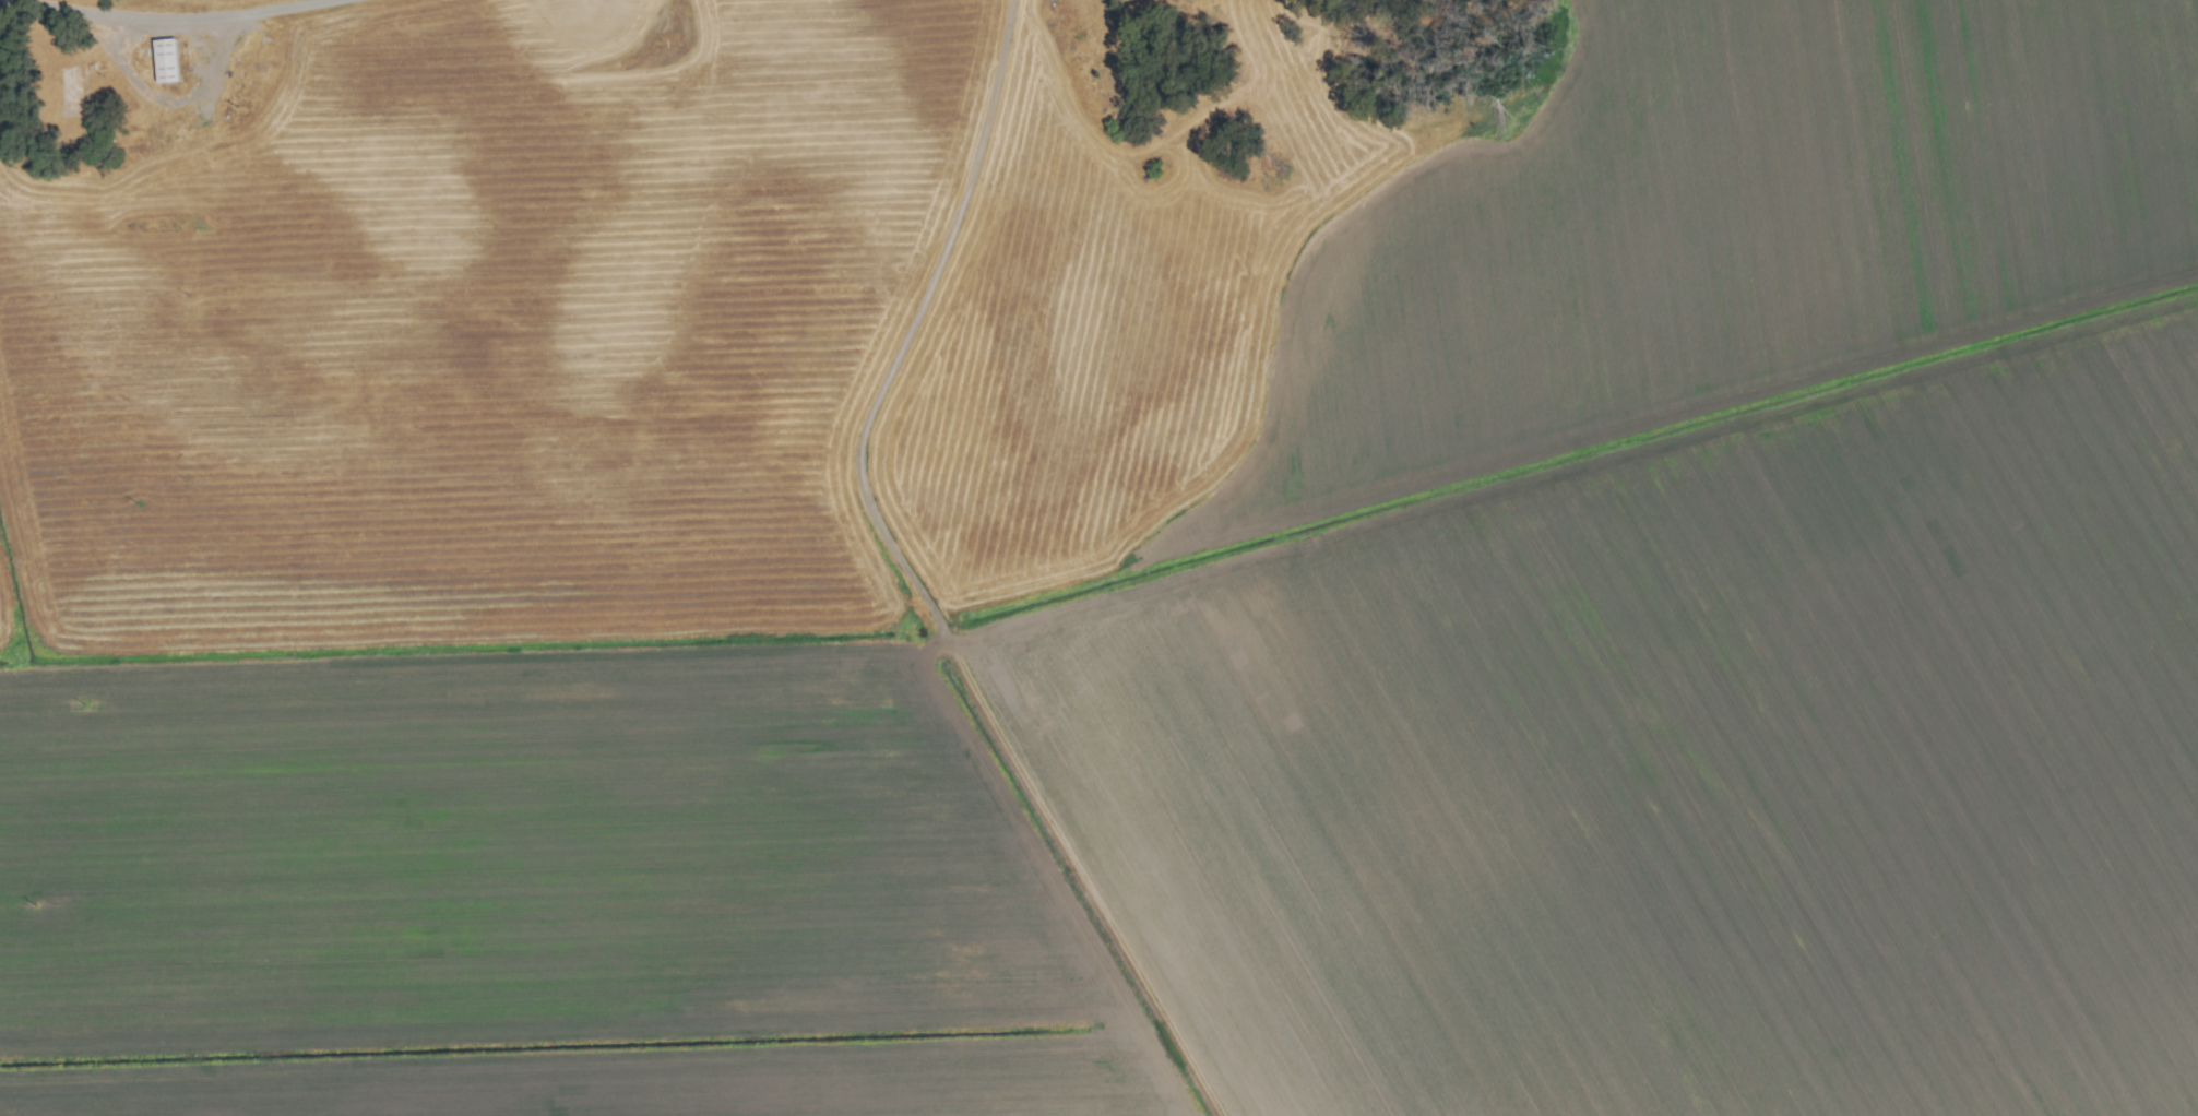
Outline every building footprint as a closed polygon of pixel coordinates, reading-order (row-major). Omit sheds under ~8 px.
[(155,40),(157,82),(177,81),(176,39),(155,40)]
